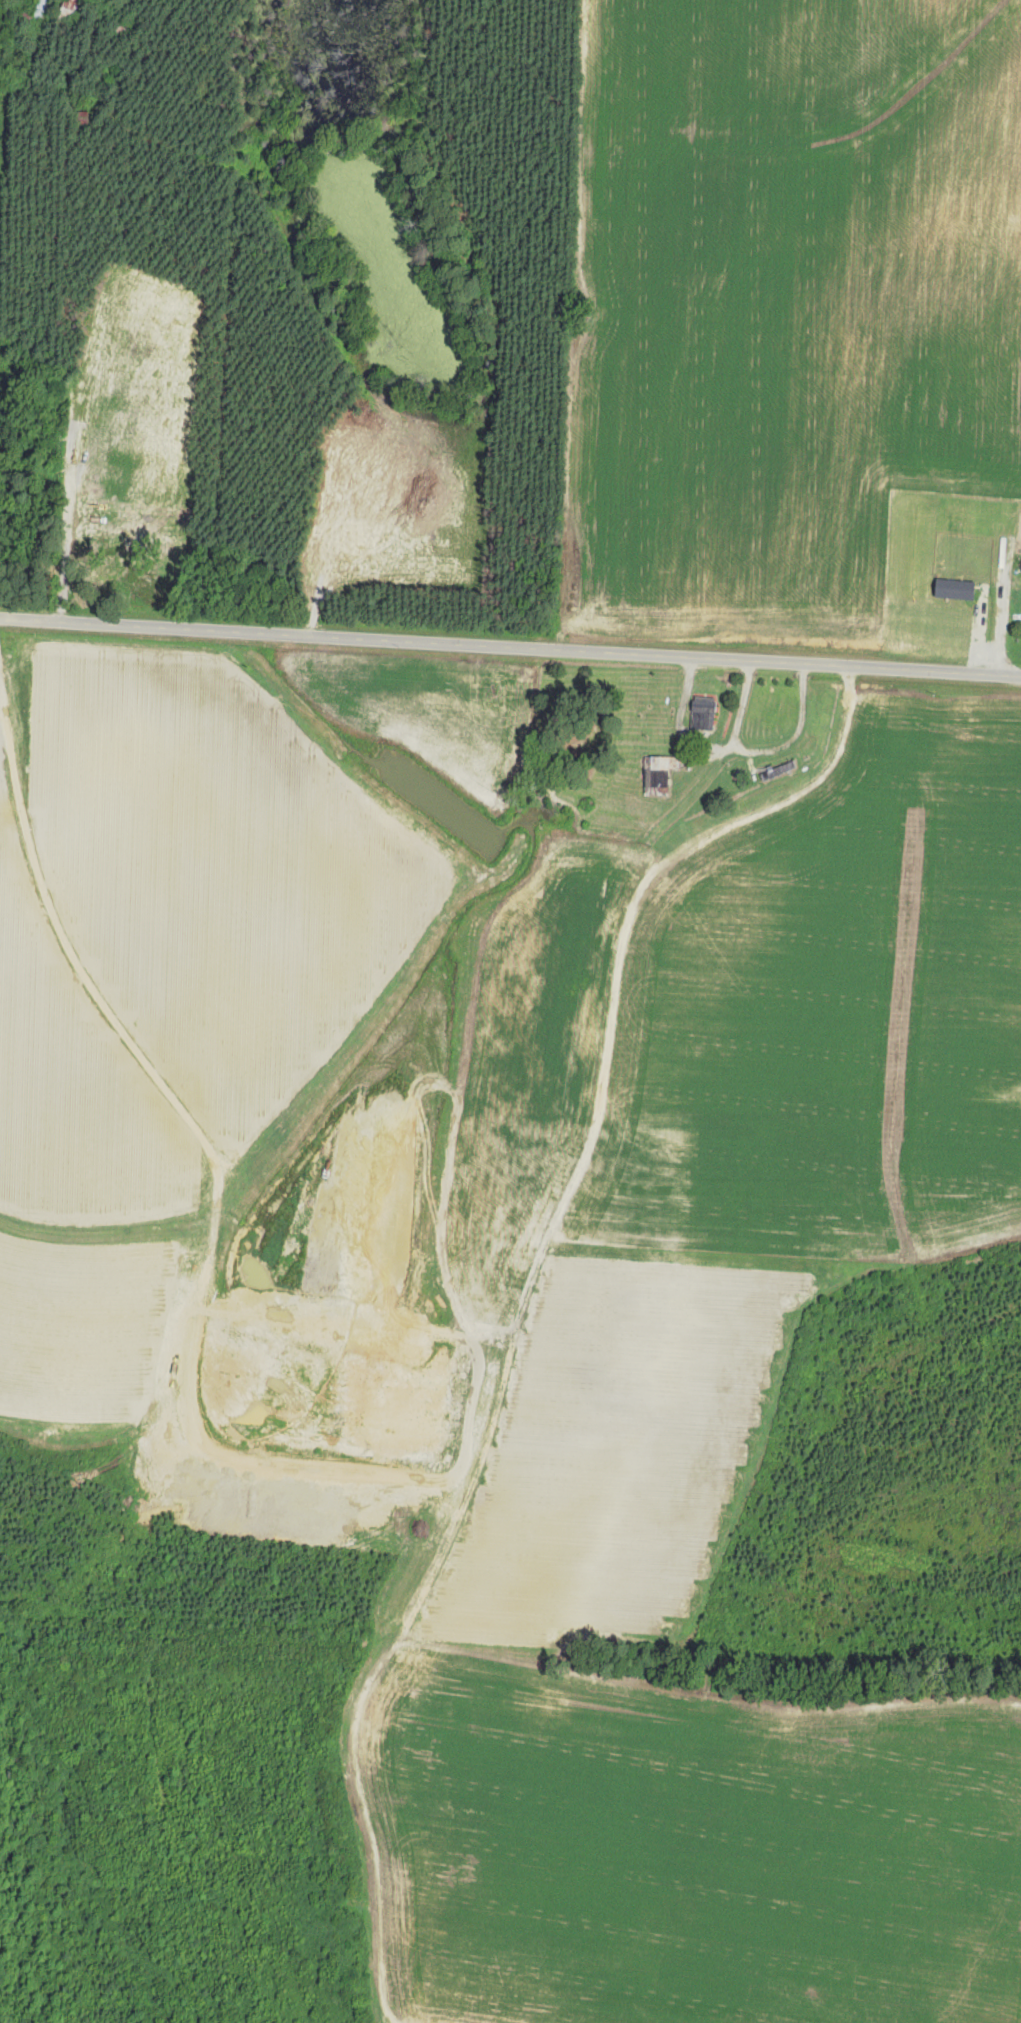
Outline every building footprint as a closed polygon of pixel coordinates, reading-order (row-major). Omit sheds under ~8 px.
[(82,0),(65,0),(59,14),(74,20),(82,0)] [(692,729),(715,730),(716,698),(693,697),(692,729)]
